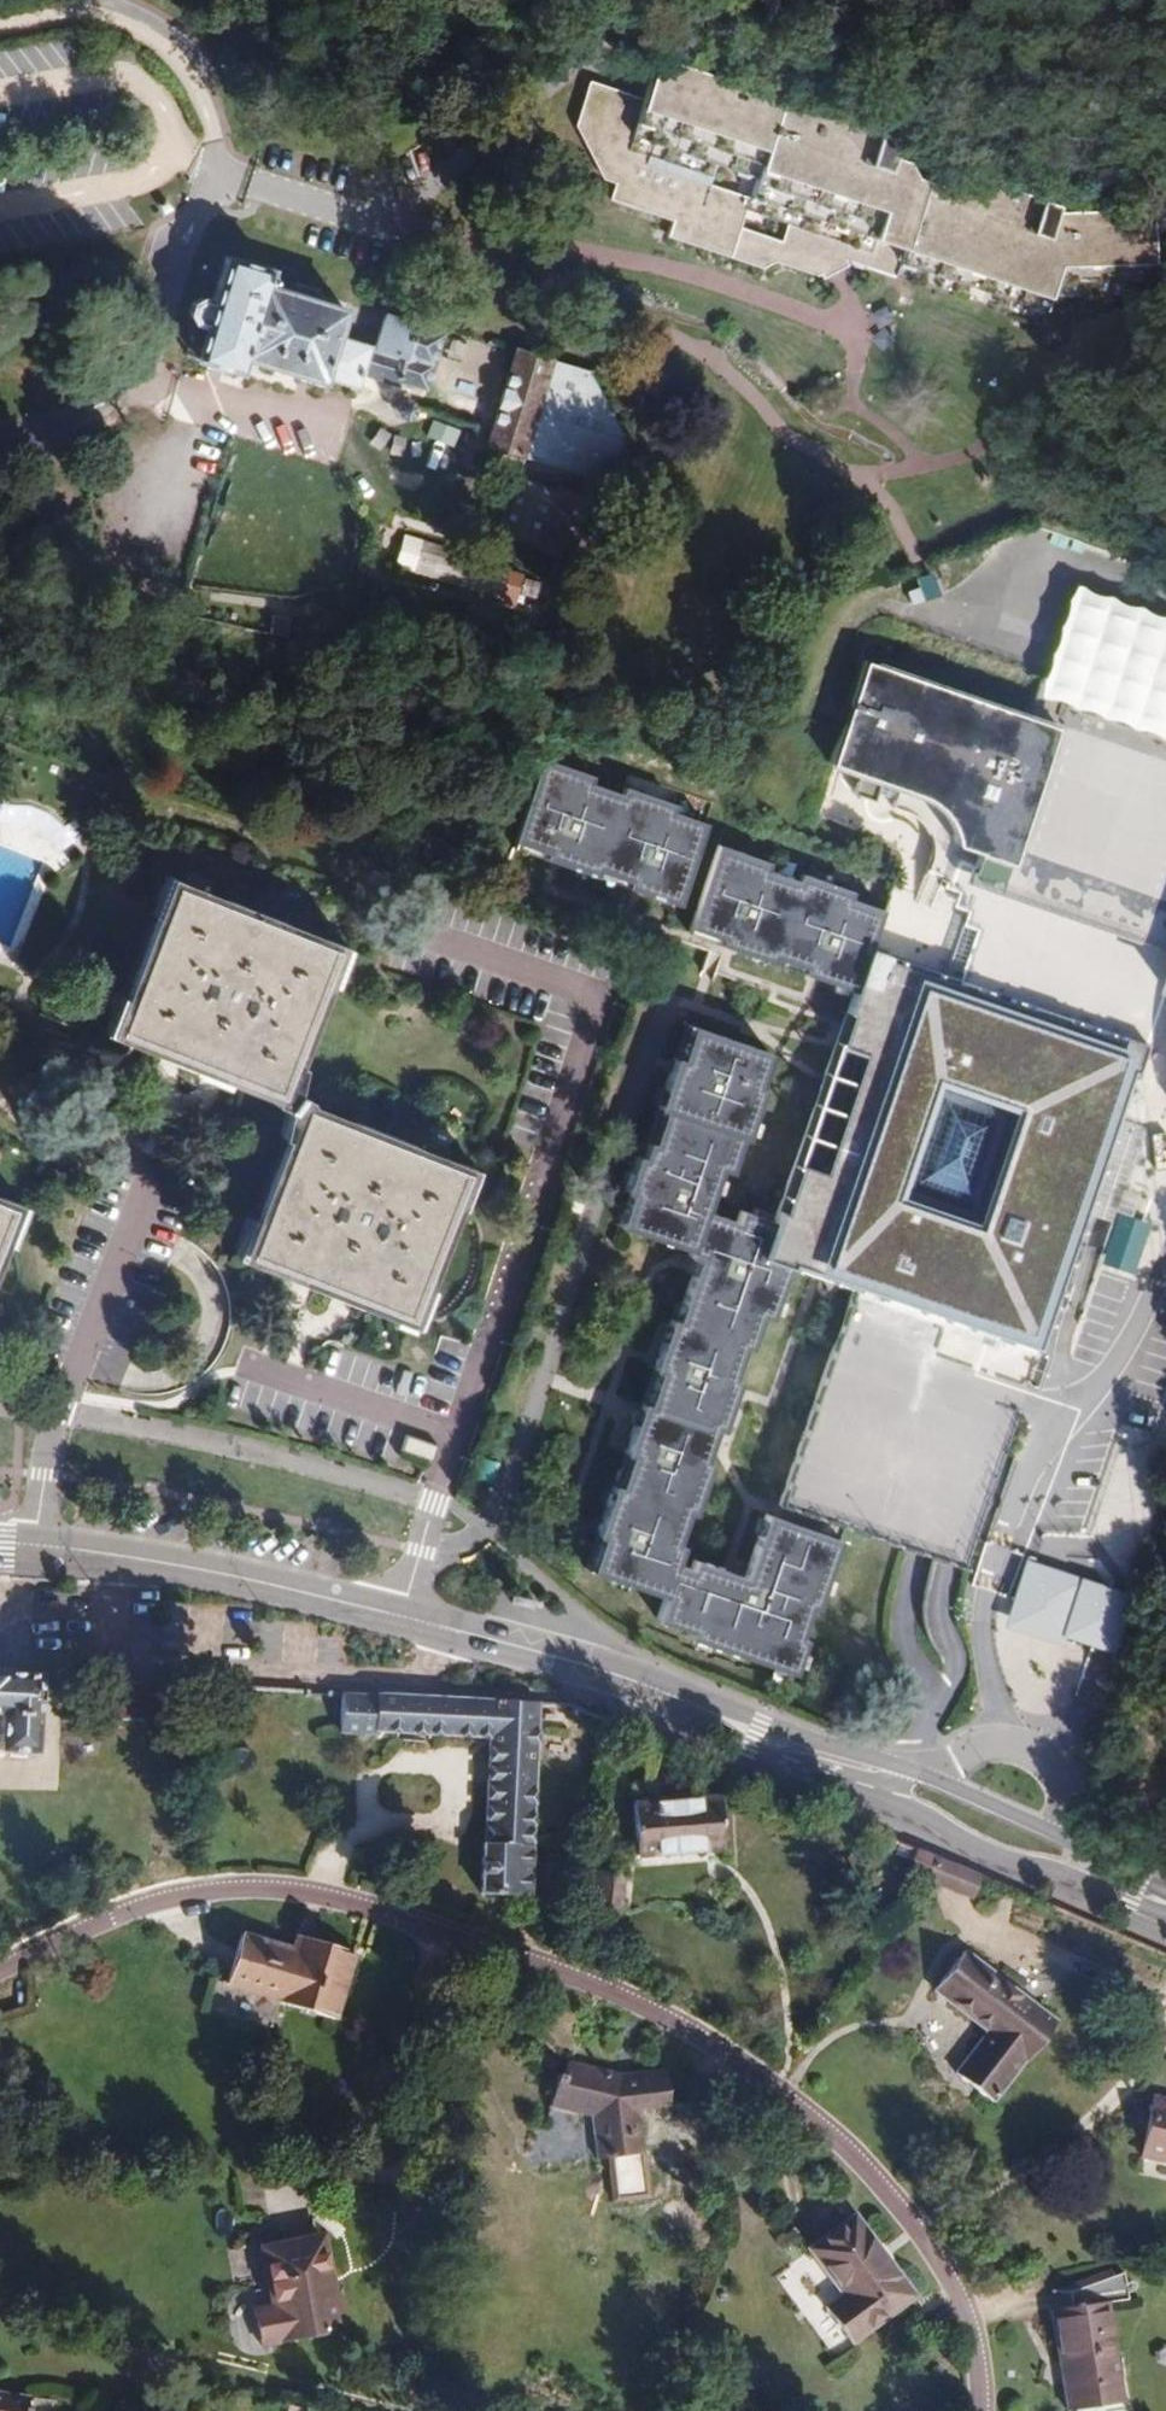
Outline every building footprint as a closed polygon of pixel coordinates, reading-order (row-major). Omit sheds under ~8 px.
[(660,56),(656,68),(819,124),(823,113),(660,56)] [(980,191),(890,160),(895,139),(823,113),(819,124),(656,68),(645,99),(593,81),(583,104),(635,121),(627,147),(709,175),(713,163),(753,176),(738,223),(774,237),(769,258),(815,274),(829,269),(849,260),(862,264),(868,251),(1042,314),(1044,306),(1044,290),(1154,284),(1149,213),(1055,216),(1055,206),(985,180),(980,191)] [(635,121),(583,104),(576,121),(592,175),(607,181),(603,195),(665,218),(660,233),(753,265),(769,258),(774,237),(738,223),(753,176),(713,163),(709,175),(627,147),(635,121)] [(868,251),(862,264),(1038,327),(1042,314),(868,251)] [(192,326),(187,342),(241,360),(317,385),(319,378),(348,387),(352,375),(392,386),(393,379),(418,386),(435,335),(382,317),(373,346),(334,333),(339,313),(310,303),(291,297),(262,287),(266,274),(225,260),(213,304),(203,303),(191,309),(187,320),(192,326)] [(1044,290),(1044,306),(1155,297),(1154,284),(1044,290)] [(295,285),(291,297),(310,303),(314,293),(295,285)] [(241,360),(187,342),(182,358),(234,376),(241,360)] [(520,355),(486,452),(614,492),(628,446),(588,374),(520,355)] [(605,514),(510,484),(495,537),(588,566),(605,514)] [(503,569),(400,537),(389,563),(511,600),(516,579),(501,574),(503,569)] [(1068,581),(1032,691),(1165,735),(1165,613),(1068,581)] [(936,891),(940,880),(959,886),(964,870),(1165,936),(1165,820),(1040,773),(1056,728),(864,660),(827,765),(856,775),(853,791),(864,795),(875,797),(879,785),(893,791),(886,808),(890,812),(906,819),(923,844),(911,882),(936,891)] [(511,843),(538,853),(541,841),(560,848),(556,865),(588,876),(593,869),(621,880),(624,868),(640,874),(635,892),(668,903),(696,826),(662,814),(663,808),(617,794),(615,799),(581,787),(583,781),(540,768),(511,843)] [(875,797),(886,808),(893,791),(879,785),(875,797)] [(541,841),(538,853),(537,859),(556,865),(560,848),(541,841)] [(864,948),(876,911),(835,898),(836,892),(788,877),(786,883),(753,873),(755,867),(710,852),(681,931),(714,942),(718,929),(735,935),(729,954),(762,964),(766,959),(795,969),(800,956),(818,963),(812,981),(850,993),(864,948)] [(619,887),(635,892),(640,874),(624,868),(621,880),(619,887)] [(970,940),(957,978),(912,963),(908,974),(964,992),(970,973),(971,971),(973,972),(988,925),(978,921),(986,897),(1165,956),(1165,936),(964,870),(959,886),(940,880),(936,891),(946,894),(941,908),(957,913),(950,933),(970,940)] [(331,949),(176,886),(117,1029),(276,1095),(331,949)] [(787,1506),(909,1547),(934,1556),(966,1567),(975,1541),(1161,974),(1165,960),(1165,956),(986,897),(978,921),(988,925),(973,972),(971,971),(970,973),(964,992),(908,974),(912,963),(864,948),(850,993),(777,1228),(767,1259),(792,1267),(854,1288),(787,1506)] [(718,929),(714,942),(711,948),(729,954),(735,935),(718,929)] [(794,975),(812,981),(818,963),(800,956),(795,969),(794,975)] [(1058,1012),(1042,1007),(1035,1031),(1051,1036),(1058,1012)] [(767,1259),(777,1228),(735,1215),(731,1224),(705,1214),(720,1173),(729,1177),(740,1142),(745,1145),(761,1097),(753,1093),(764,1059),(687,1031),(677,1067),(686,1071),(681,1085),(663,1079),(652,1114),(662,1118),(652,1152),(648,1168),(635,1164),(630,1162),(620,1193),(625,1196),(614,1229),(686,1254),(684,1261),(699,1265),(715,1269),(709,1289),(693,1283),(677,1329),(669,1325),(659,1359),(683,1368),(676,1386),(658,1381),(649,1415),(724,1440),(742,1387),(737,1384),(747,1355),(752,1356),(764,1322),(772,1325),(792,1267),(767,1259)] [(686,1071),(677,1067),(667,1064),(663,1079),(681,1085),(686,1071)] [(1019,1108),(934,1079),(893,1200),(981,1229),(1019,1108)] [(468,1171),(306,1107),(247,1252),(410,1316),(468,1171)] [(648,1168),(652,1152),(640,1146),(635,1164),(648,1168)] [(0,1202),(0,1232),(10,1207),(0,1202)] [(715,1269),(699,1265),(693,1283),(709,1289),(715,1269)] [(683,1368),(659,1359),(652,1380),(658,1381),(676,1386),(683,1368)] [(715,1471),(724,1440),(649,1415),(639,1413),(633,1433),(665,1444),(663,1455),(677,1457),(679,1448),(710,1458),(706,1468),(715,1471)] [(624,1535),(620,1553),(606,1548),(594,1582),(667,1606),(661,1631),(691,1640),(690,1647),(801,1682),(812,1645),(803,1643),(807,1630),(814,1612),(821,1614),(842,1542),(770,1519),(749,1583),(744,1600),(728,1596),(732,1578),(693,1566),(693,1572),(678,1568),(685,1554),(681,1552),(693,1521),(696,1523),(715,1471),(706,1468),(710,1458),(679,1448),(677,1457),(663,1455),(665,1444),(633,1433),(629,1447),(648,1454),(645,1466),(634,1463),(623,1496),(614,1493),(603,1528),(624,1535)] [(441,1446),(412,1434),(405,1449),(434,1462),(441,1446)] [(648,1454),(629,1447),(625,1459),(634,1463),(645,1466),(648,1454)] [(603,1528),(598,1544),(606,1548),(620,1553),(624,1535),(603,1528)] [(749,1583),(732,1578),(728,1596),(744,1600),(749,1583)] [(1074,1602),(1085,1606),(1090,1589),(1080,1586),(1074,1602)] [(1090,1589),(1085,1606),(1083,1612),(1093,1626),(1108,1597),(1090,1589)] [(4,1721),(2,1759),(37,1761),(42,1680),(12,1678),(10,1676),(0,1675),(0,1721),(4,1721)] [(540,1707),(347,1697),(345,1739),(383,1741),(384,1736),(492,1742),(487,1848),(531,1851),(540,1707)] [(719,1801),(632,1809),(638,1862),(725,1853),(719,1801)] [(483,1848),(479,1897),(513,1898),(515,1879),(529,1879),(531,1851),(487,1848),(483,1848)] [(969,1898),(978,1876),(939,1860),(930,1882),(969,1898)] [(606,1874),(604,1914),(620,1915),(622,1874),(606,1874)] [(310,1957),(312,1950),(296,1948),(295,1954),(310,1957)] [(343,2028),(354,1957),(312,1950),(310,1957),(295,1954),(293,1963),(239,1956),(232,2003),(285,2011),(284,2019),(289,2020),(343,2028)] [(965,1954),(935,1992),(989,2034),(957,2076),(994,2104),(1026,2062),(1029,2064),(1058,2025),(965,1954)] [(232,2003),(227,2033),(284,2043),(289,2020),(284,2019),(285,2011),(232,2003)] [(621,2078),(573,2064),(570,2078),(563,2077),(553,2108),(594,2119),(599,2159),(613,2158),(618,2202),(650,2198),(643,2116),(672,2112),(668,2075),(629,2079),(621,2078)] [(1143,2161),(1165,2166),(1165,2105),(1154,2102),(1143,2161)] [(862,2224),(818,2254),(850,2300),(829,2316),(852,2349),(917,2306),(862,2224)] [(324,2236),(267,2248),(278,2305),(291,2303),(299,2340),(331,2334),(329,2325),(348,2321),(341,2290),(335,2291),(324,2236)] [(1069,2410),(1085,2410),(1124,2407),(1110,2302),(1131,2300),(1128,2270),(1073,2294),(1074,2308),(1058,2310),(1069,2410)] [(265,2348),(299,2340),(291,2303),(278,2305),(257,2310),(265,2348)] [(24,2393),(0,2389),(0,2410),(21,2410),(24,2393)]
